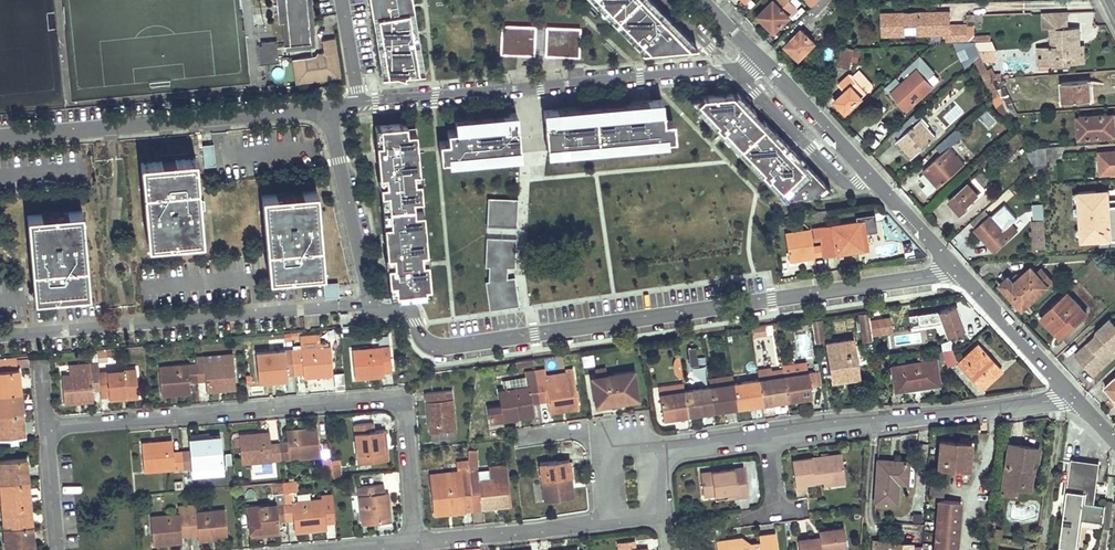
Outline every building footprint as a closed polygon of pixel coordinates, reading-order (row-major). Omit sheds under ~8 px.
[(282,22),(285,49),(315,46),(310,0),(275,0),(277,22),(282,22)] [(380,65),(381,73),(393,72),(402,74),(404,72),(423,69),(411,0),(369,0),(380,65)] [(641,49),(696,44),(688,36),(652,0),(593,0),(641,49)] [(759,15),(766,22),(774,30),(797,8),(790,0),(774,0),(759,15)] [(807,22),(829,0),(818,0),(812,6),(801,17),(807,22)] [(946,41),(966,40),(968,40),(968,23),(951,23),(950,10),(881,12),(881,37),(906,36),(906,26),(917,25),(917,35),(946,35),(946,41)] [(1067,11),(1043,13),(1044,27),(1050,27),(1051,45),(1043,45),(1044,64),(1085,62),(1084,53),(1084,43),(1080,44),(1079,28),(1068,28),(1068,20),(1067,11)] [(535,24),(501,23),(500,52),(534,54),(535,24)] [(580,26),(546,25),(544,54),(578,56),(580,26)] [(794,52),(799,57),(814,42),(802,29),(786,45),(794,52)] [(276,39),(260,40),(261,45),(256,45),(258,63),(278,61),(276,39)] [(984,61),(998,61),(997,50),(996,49),(991,39),(974,40),(980,53),(984,61)] [(294,60),(296,72),(304,71),(305,81),(337,76),(331,40),(321,42),(323,55),(294,60)] [(966,40),(975,59),(980,53),(974,40),(968,40),(966,40)] [(843,45),(839,65),(850,67),(851,63),(853,51),(854,47),(843,45)] [(975,59),(992,96),(998,91),(991,77),(984,61),(980,53),(975,59)] [(925,63),(919,55),(914,60),(921,67),(925,63)] [(892,91),(908,108),(933,86),(918,70),(921,67),(914,60),(901,72),(907,78),(902,82),(896,76),(885,86),(890,92),(892,91)] [(859,69),(852,75),(867,92),(872,87),(872,83),(859,69)] [(304,71),(296,72),(298,82),(305,81),(304,71)] [(841,107),(846,112),(867,92),(852,75),(850,73),(839,84),(846,91),(835,101),(841,107)] [(1018,112),(1013,101),(1001,77),(991,77),(998,91),(1009,113),(1018,112)] [(1062,81),(1064,101),(1091,99),(1091,90),(1090,79),(1062,81)] [(992,96),(1004,118),(1009,113),(998,91),(992,96)] [(737,92),(686,97),(713,125),(715,124),(721,130),(719,131),(759,173),(760,171),(766,177),(765,179),(782,196),(830,189),(804,162),(800,165),(794,159),(798,155),(764,119),(760,123),(751,113),(754,110),(737,92)] [(661,99),(543,109),(547,151),(666,140),(666,138),(674,137),(672,119),(663,120),(661,99)] [(897,141),(911,157),(936,135),(920,119),(923,117),(917,110),(895,131),(901,137),(897,141)] [(997,122),(984,110),(978,116),(991,128),(997,122)] [(454,127),(446,128),(447,139),(438,139),(440,158),(459,157),(458,152),(477,151),(478,155),(489,154),(490,157),(519,154),(517,125),(514,125),(514,121),(516,121),(516,111),(454,116),(454,127)] [(1079,136),(1114,134),(1114,125),(1114,124),(1114,113),(1078,115),(1079,136)] [(387,264),(390,297),(430,294),(422,210),(413,211),(412,198),(421,197),(413,121),(403,122),(374,124),(386,254),(392,253),(393,263),(387,264)] [(932,179),(938,186),(964,163),(950,148),(964,135),(957,127),(937,146),(944,153),(925,170),(932,179)] [(214,145),(203,146),(205,169),(216,168),(214,145)] [(1033,164),(1047,163),(1045,146),(1025,148),(1033,164)] [(1101,173),(1114,172),(1114,150),(1099,151),(1101,173)] [(161,240),(201,236),(194,154),(174,156),(174,159),(161,160),(160,157),(140,159),(148,241),(156,241),(156,242),(161,242),(161,240)] [(956,206),(959,211),(992,181),(982,171),(949,199),(956,206)] [(261,192),(268,274),(288,272),(288,269),(302,268),(302,271),(322,269),(315,187),(261,192)] [(1082,239),(1100,238),(1100,243),(1109,243),(1109,237),(1111,237),(1111,242),(1114,242),(1114,198),(1110,198),(1109,188),(1078,191),(1078,192),(1073,192),(1074,201),(1079,201),(1079,207),(1074,207),(1075,216),(1080,216),(1081,228),(1076,228),(1076,237),(1082,237),(1082,239)] [(487,194),(485,236),(516,237),(517,204),(518,196),(487,194)] [(1033,220),(1035,247),(1045,246),(1043,219),(1045,219),(1043,203),(1034,203),(1035,220),(1033,220)] [(68,290),(88,289),(81,207),(26,212),(34,294),(54,292),(54,290),(68,288),(68,290)] [(975,229),(990,245),(995,240),(1000,245),(1017,230),(1011,223),(1003,230),(984,209),(971,221),(977,227),(975,229)] [(800,212),(801,219),(821,216),(821,215),(819,210),(800,212)] [(821,237),(823,254),(863,248),(862,247),(865,246),(863,232),(877,230),(875,213),(855,215),(856,221),(814,227),(816,238),(821,237)] [(814,254),(810,229),(786,232),(790,258),(814,254)] [(485,236),(485,265),(514,267),(516,237),(485,236)] [(1000,245),(995,240),(990,245),(995,250),(1000,245)] [(899,242),(875,246),(877,256),(901,252),(899,242)] [(514,267),(485,265),(484,280),(489,308),(519,305),(515,274),(514,267)] [(999,284),(1022,308),(1052,281),(1041,269),(1037,273),(1031,267),(1014,282),(1008,276),(999,284)] [(337,284),(324,285),(325,300),(338,300),(337,284)] [(1051,327),(1060,337),(1087,313),(1068,292),(1042,316),(1051,327)] [(941,340),(964,331),(958,314),(955,304),(937,311),(938,314),(943,328),(937,331),(941,340)] [(939,325),(938,314),(910,317),(912,328),(939,325)] [(869,316),(860,317),(864,345),(873,344),(872,335),(870,322),(869,316)] [(889,319),(870,322),(872,335),(891,332),(889,319)] [(1077,355),(1084,363),(1095,374),(1114,356),(1114,322),(1112,319),(1099,330),(1101,333),(1077,355)] [(751,325),(752,335),(765,333),(764,323),(751,325)] [(820,323),(812,324),(815,341),(823,340),(820,323)] [(302,347),(292,348),(294,373),(303,372),(303,376),(331,373),(329,345),(317,346),(317,335),(301,337),(301,343),(302,347)] [(975,378),(981,385),(989,378),(991,380),(1001,370),(996,364),(977,344),(957,363),(974,379),(975,378)] [(351,349),(354,378),(383,375),(382,371),(392,371),(389,345),(351,349)] [(828,349),(831,379),(858,375),(853,346),(828,349)] [(292,348),(255,351),(258,380),(286,377),(286,374),(294,373),(292,348)] [(696,348),(688,349),(690,367),(698,366),(696,348)] [(944,356),(947,365),(956,362),(950,348),(942,349),(944,356)] [(938,358),(944,356),(942,349),(936,350),(938,358)] [(97,362),(107,361),(106,350),(96,351),(97,362)] [(232,353),(194,356),(195,362),(196,380),(204,379),(205,389),(235,387),(232,353)] [(15,367),(18,366),(28,366),(27,354),(14,355),(15,367)] [(14,355),(0,356),(0,391),(20,389),(19,378),(18,366),(15,367),(14,355)] [(533,357),(516,359),(516,366),(533,363),(533,357)] [(895,390),(938,384),(934,359),(891,365),(895,390)] [(68,373),(61,373),(63,402),(92,400),(91,388),(98,387),(97,370),(96,361),(89,362),(67,364),(68,373)] [(195,362),(159,365),(161,393),(190,391),(189,380),(196,380),(195,362)] [(605,375),(604,365),(593,366),(594,375),(605,375)] [(783,375),(805,372),(804,365),(782,368),(783,371),(783,375)] [(135,367),(97,370),(98,387),(99,396),(108,395),(108,398),(137,396),(135,367)] [(543,368),(534,369),(539,402),(547,401),(549,413),(561,411),(561,406),(577,404),(571,367),(565,368),(566,372),(567,381),(545,384),(544,375),(543,368)] [(488,408),(490,421),(516,417),(515,413),(532,411),(530,403),(539,402),(534,369),(523,371),(524,377),(526,386),(503,390),(498,391),(501,406),(488,408)] [(805,372),(783,375),(786,397),(786,400),(800,398),(800,395),(811,393),(810,386),(821,384),(819,370),(805,372)] [(595,376),(600,405),(609,404),(608,400),(624,397),(625,402),(638,400),(633,371),(595,376)] [(566,372),(544,375),(545,384),(567,381),(566,372)] [(333,374),(335,391),(344,390),(342,373),(333,374)] [(733,375),(708,378),(709,385),(733,382),(733,375)] [(783,375),(758,378),(761,400),(762,404),(775,402),(774,399),(786,397),(783,375)] [(325,388),(334,386),(332,377),(324,378),(325,388)] [(524,377),(502,381),(503,390),(526,386),(524,377)] [(758,378),(733,382),(737,404),(737,407),(750,405),(750,402),(761,400),(758,378)] [(1114,396),(1114,378),(1106,386),(1114,396)] [(733,382),(709,385),(712,408),(713,411),(725,409),(725,406),(737,404),(733,382)] [(683,389),(682,383),(660,386),(660,392),(683,389)] [(709,385),(683,389),(686,412),(686,414),(701,412),(701,409),(712,408),(709,385)] [(20,389),(0,391),(0,414),(22,412),(21,401),(20,389)] [(425,391),(430,431),(431,441),(456,438),(455,429),(450,389),(425,391)] [(660,392),(659,392),(662,418),(675,416),(674,414),(686,412),(683,389),(660,392)] [(775,406),(777,415),(788,412),(786,403),(775,406)] [(22,412),(0,414),(0,436),(23,434),(23,424),(22,412)] [(355,423),(358,461),(386,459),(383,428),(373,430),(372,421),(355,423)] [(316,426),(286,429),(287,440),(278,441),(280,458),(319,454),(316,426)] [(269,430),(238,433),(241,462),(280,458),(278,441),(270,442),(269,430)] [(219,434),(188,437),(189,448),(181,449),(182,466),(221,463),(219,434)] [(171,439),(141,441),(144,470),(182,466),(181,449),(172,450),(171,439)] [(940,440),(938,467),(967,469),(970,442),(940,440)] [(1009,443),(1001,493),(1016,496),(1018,488),(1030,490),(1032,472),(1028,471),(1028,467),(1031,467),(1032,457),(1037,458),(1038,448),(1009,443)] [(469,478),(478,477),(475,450),(466,450),(467,463),(469,478)] [(842,453),(793,460),(797,486),(807,485),(815,483),(815,479),(822,478),(823,486),(835,484),(834,478),(845,476),(842,453)] [(25,456),(0,458),(0,502),(0,504),(29,501),(28,490),(26,467),(25,456)] [(877,458),(875,501),(897,502),(898,482),(906,483),(908,460),(877,458)] [(321,459),(323,477),(332,476),(330,464),(330,459),(321,459)] [(1071,459),(1061,544),(1077,546),(1081,520),(1102,522),(1101,529),(1110,530),(1113,502),(1105,501),(1105,505),(1094,504),(1099,463),(1071,459)] [(557,462),(540,465),(545,501),(573,497),(571,487),(567,487),(564,467),(558,468),(557,462)] [(338,463),(330,464),(332,476),(339,476),(338,463)] [(434,512),(463,509),(462,498),(471,497),(469,478),(467,463),(458,464),(459,470),(431,473),(432,483),(431,484),(434,512)] [(489,479),(478,480),(478,477),(469,478),(471,497),(479,496),(481,508),(509,505),(505,466),(488,467),(489,479)] [(748,466),(701,473),(705,497),(715,495),(736,493),(737,498),(752,496),(748,466)] [(930,479),(929,495),(944,496),(945,480),(930,479)] [(192,480),(184,480),(184,489),(192,488),(192,480)] [(282,482),(273,483),(274,491),(283,490),(282,482)] [(383,492),(382,483),(358,485),(361,523),(379,521),(380,527),(391,526),(388,491),(383,492)] [(292,489),(283,490),(286,519),(294,518),(295,529),(324,527),(323,522),(321,498),(293,501),(292,489)] [(274,491),(275,503),(247,506),(250,534),(279,531),(278,519),(286,519),(283,490),(274,491)] [(736,493),(715,495),(716,501),(737,498),(736,493)] [(321,498),(323,522),(334,521),(332,494),(321,495),(321,498)] [(479,496),(471,497),(472,508),(481,508),(479,496)] [(472,508),(471,497),(462,498),(463,509),(472,508)] [(935,549),(955,549),(959,501),(938,499),(935,549)] [(30,514),(29,501),(0,504),(4,547),(33,545),(32,538),(30,514)] [(194,504),(186,505),(188,534),(197,533),(197,539),(226,536),(224,508),(195,511),(194,504)] [(178,513),(150,516),(152,543),(181,541),(180,535),(188,534),(186,505),(178,505),(178,513)] [(800,541),(801,549),(839,549),(847,549),(844,528),(820,531),(821,538),(800,541)] [(719,541),(720,549),(777,549),(776,535),(760,536),(761,544),(742,546),(741,539),(719,541)] [(617,549),(643,549),(643,547),(636,548),(635,540),(616,542),(617,549)] [(877,549),(911,549),(912,543),(892,542),(892,543),(887,543),(878,543),(877,549)]
